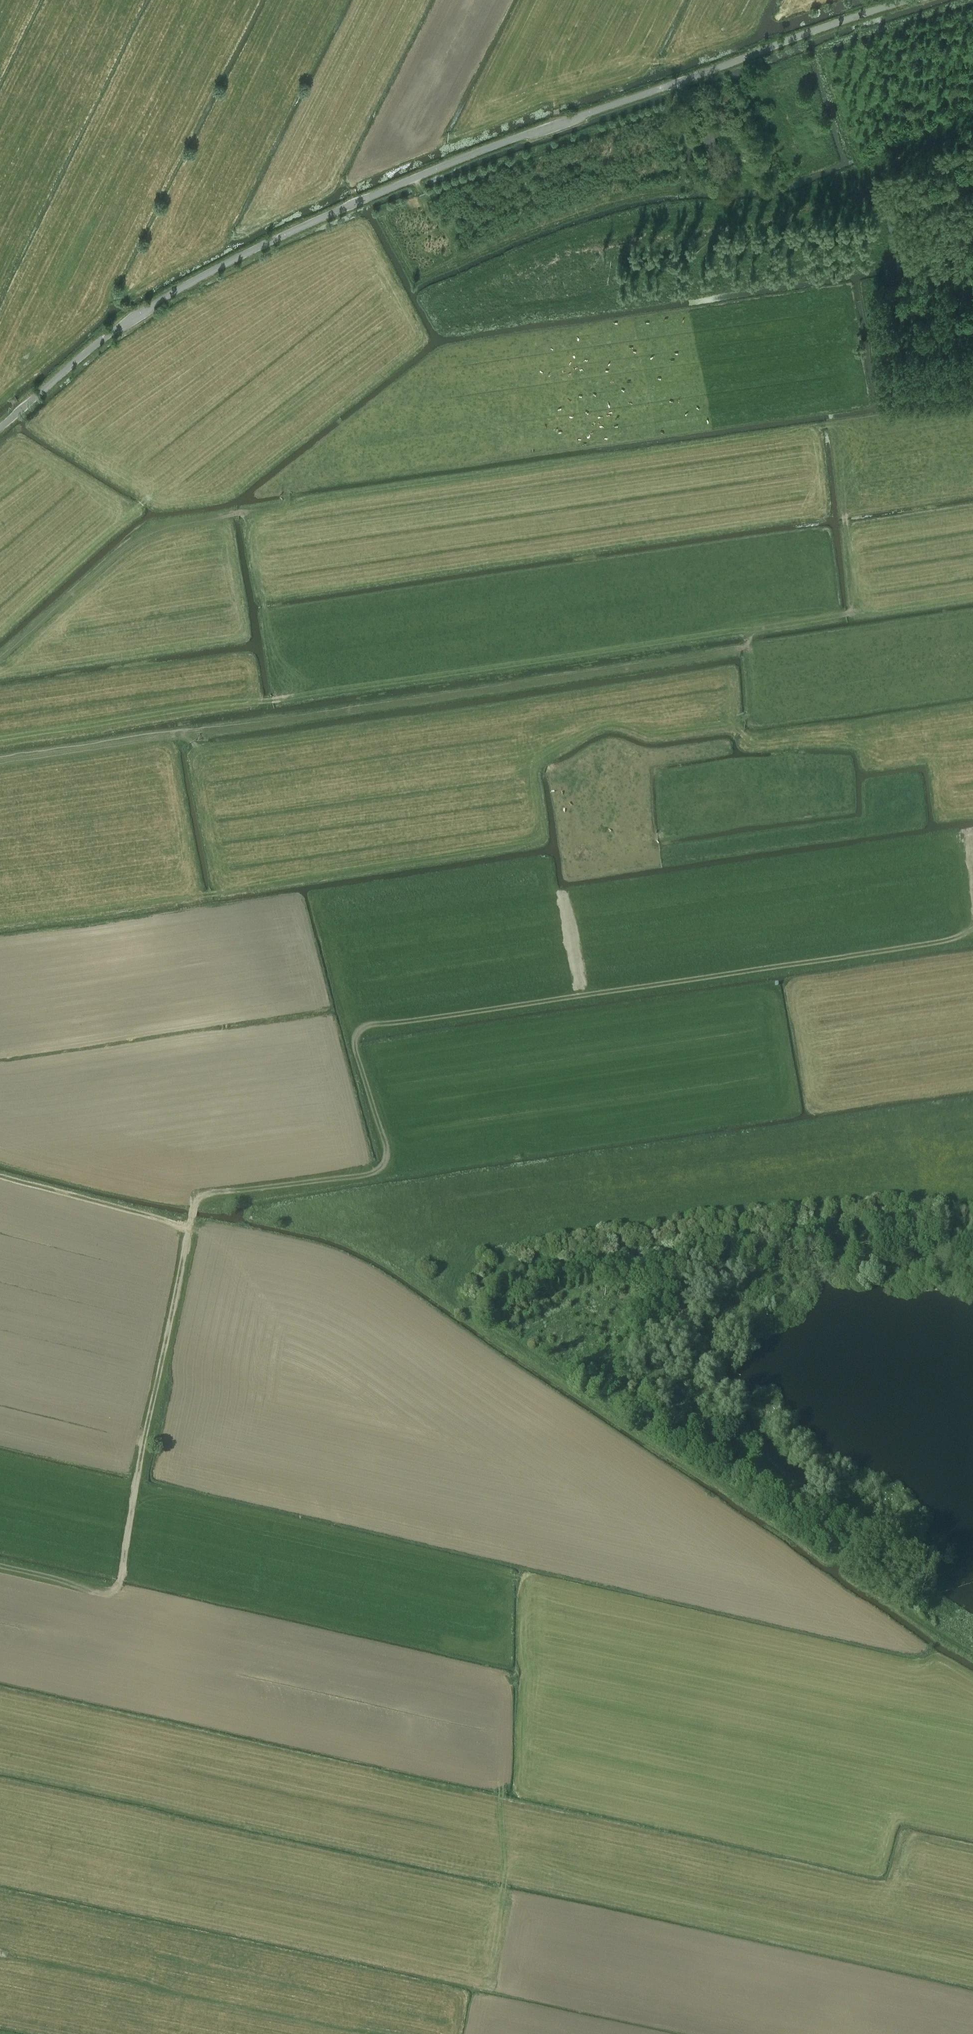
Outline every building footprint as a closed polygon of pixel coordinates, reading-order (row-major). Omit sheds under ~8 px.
[(727,107),(732,92),(725,89),(720,105),(727,107)]
